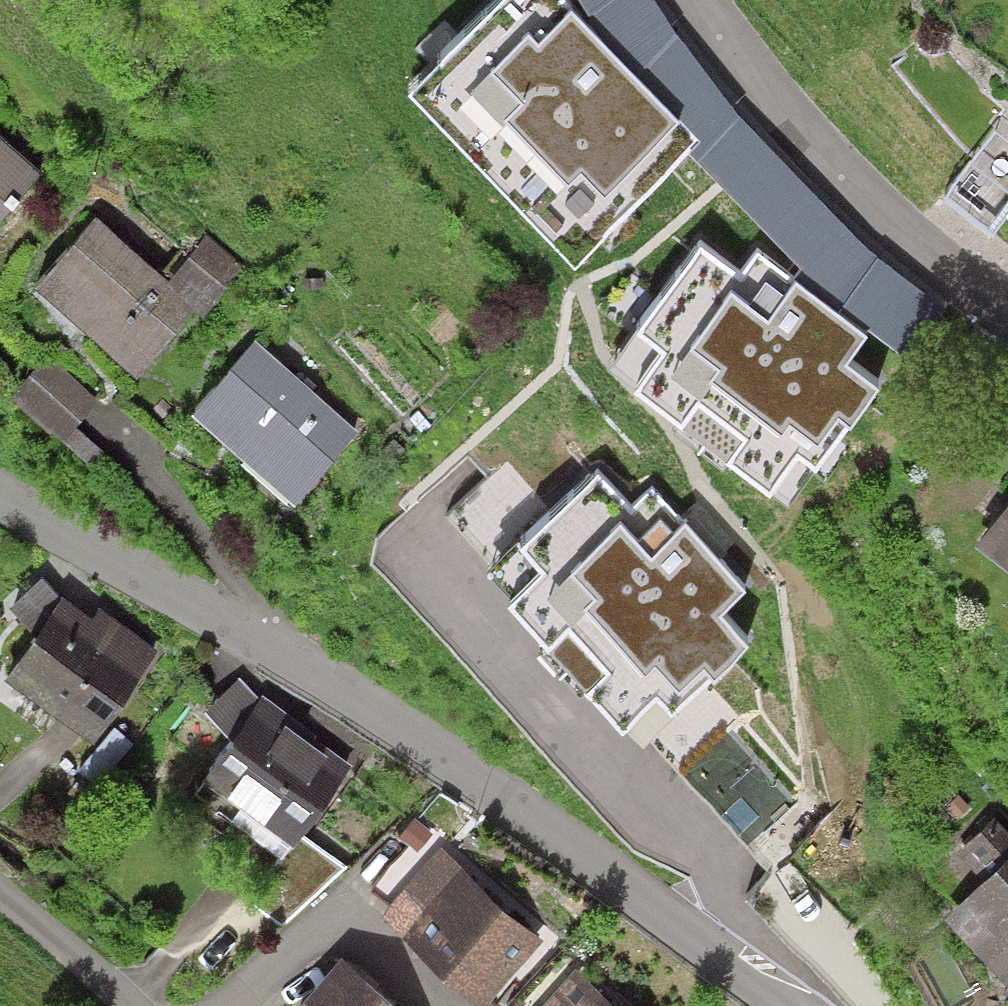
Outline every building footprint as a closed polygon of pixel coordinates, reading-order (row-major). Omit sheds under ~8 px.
[(564,0),(502,0),(404,97),(576,269),(692,155),(705,142),(593,29),(564,0)] [(653,0),(577,0),(593,29),(705,142),(692,155),(804,269),(932,379),(973,326),(877,257),(739,115),(674,32),(653,0)] [(41,165),(0,127),(0,210),(41,165)] [(167,271),(95,207),(35,275),(140,369),(197,304),(205,311),(248,263),(207,227),(167,271)] [(736,269),(698,240),(635,323),(662,343),(637,377),(685,413),(698,396),(743,430),(730,447),(769,477),(794,444),(812,458),(869,383),(832,354),(851,329),(749,252),(736,269)] [(357,426),(256,331),(190,400),(292,495),(357,426)] [(43,352),(10,386),(60,433),(92,399),(43,352)] [(1007,428),(1007,403),(996,419),(1007,428)] [(668,688),(730,635),(707,608),(727,591),(649,501),(630,518),(598,481),(536,533),(559,561),(546,573),(641,684),(655,673),(668,688)] [(973,533),(1007,560),(1007,488),(973,533)] [(59,592),(42,570),(7,598),(28,623),(2,661),(95,731),(151,659),(59,592)] [(255,695),(238,674),(203,702),(224,727),(198,765),(291,835),(348,762),(255,695)] [(992,807),(949,846),(972,871),(936,903),(1007,981),(1007,824),(992,807)] [(401,884),(444,840),(428,824),(372,881),(407,915),(420,902),(401,884)] [(545,934),(444,840),(401,884),(420,902),(407,915),(402,921),(483,998),(545,934)] [(345,944),(288,1005),(414,1005),(345,944)] [(574,971),(543,1005),(615,1005),(574,971)]
